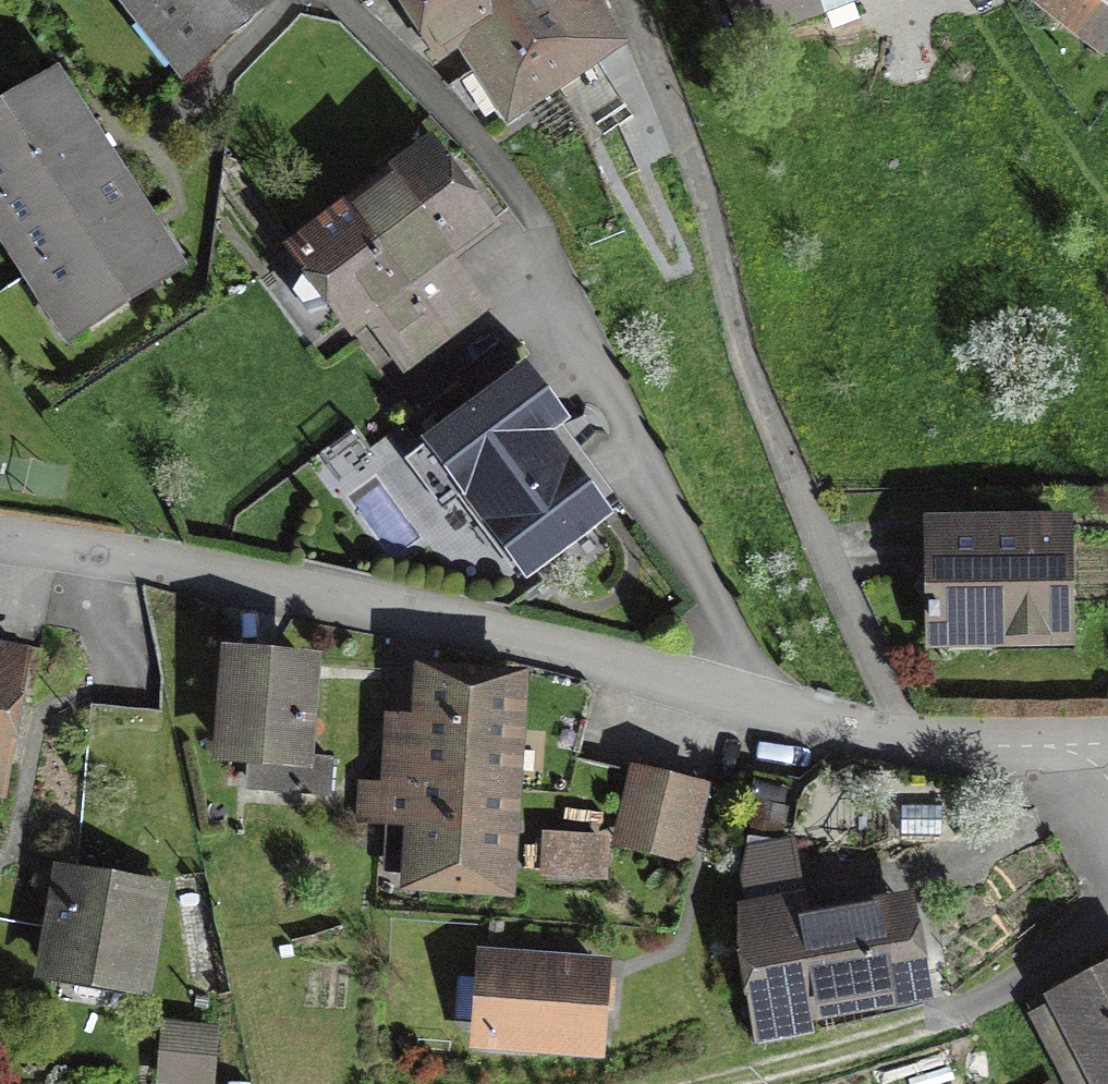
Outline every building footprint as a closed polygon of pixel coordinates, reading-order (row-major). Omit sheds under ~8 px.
[(186,59),(260,0),(140,0),(186,59)] [(433,52),(452,40),(471,69),(454,80),(484,127),(556,80),(500,0),(398,0),(433,52)] [(556,80),(565,92),(602,67),(576,30),(604,11),(597,0),(500,0),(556,80)] [(739,29),(819,0),(729,0),(739,29)] [(1096,32),(1107,17),(1107,0),(1056,0),(1096,32)] [(87,147),(44,79),(0,107),(0,196),(2,200),(87,147)] [(41,262),(126,210),(87,147),(2,200),(41,262)] [(435,157),(298,253),(348,323),(369,308),(408,364),(486,309),(449,256),(486,229),(435,157)] [(126,210),(41,262),(84,327),(166,274),(126,210)] [(528,375),(405,459),(438,507),(467,488),(524,571),(604,517),(552,441),(566,432),(528,375)] [(1065,526),(931,528),(932,635),(1066,634),(1065,526)] [(315,664),(232,651),(217,748),(251,754),(246,786),(321,798),(327,762),(300,758),(315,664)] [(0,664),(0,759),(17,668),(0,664)] [(501,868),(514,681),(416,674),(413,721),(396,720),(391,785),(366,784),(363,822),(413,826),(411,862),(501,868)] [(583,721),(529,710),(523,739),(578,750),(583,721)] [(675,779),(636,770),(619,837),(657,847),(675,779)] [(713,790),(675,779),(657,847),(695,857),(713,790)] [(600,874),(604,839),(548,833),(544,868),(600,874)] [(800,864),(744,875),(749,903),(730,907),(758,1047),(814,1036),(810,1015),(918,994),(900,902),(811,919),(800,864)] [(160,892),(68,873),(48,968),(140,987),(160,892)] [(603,968),(496,959),(489,1038),(596,1048),(603,968)] [(1054,1003),(1099,1083),(1107,1083),(1107,973),(1054,1003)] [(212,1035),(163,1029),(159,1068),(207,1074),(212,1035)]
